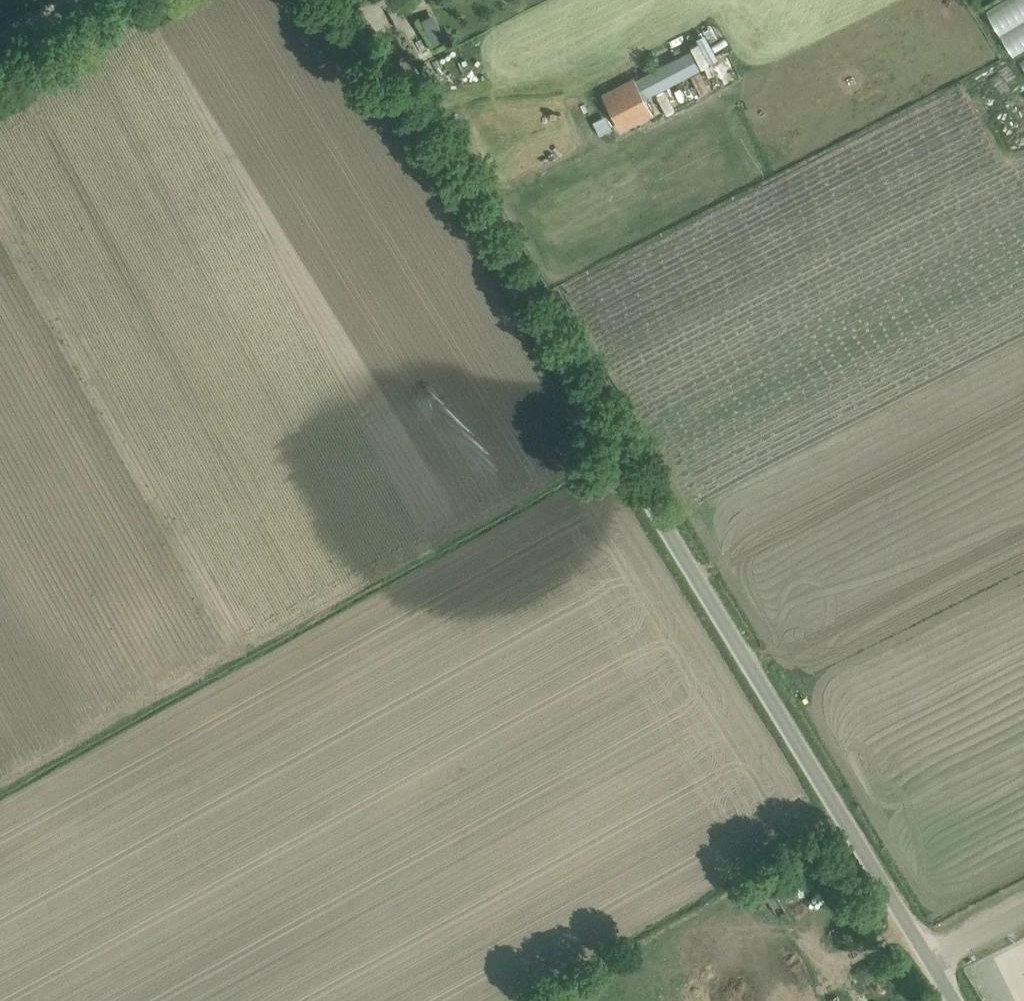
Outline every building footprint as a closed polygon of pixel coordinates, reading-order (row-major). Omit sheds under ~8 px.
[(653,113),(645,99),(702,69),(693,50),(636,80),(633,76),(601,92),(621,130),(653,113)]
